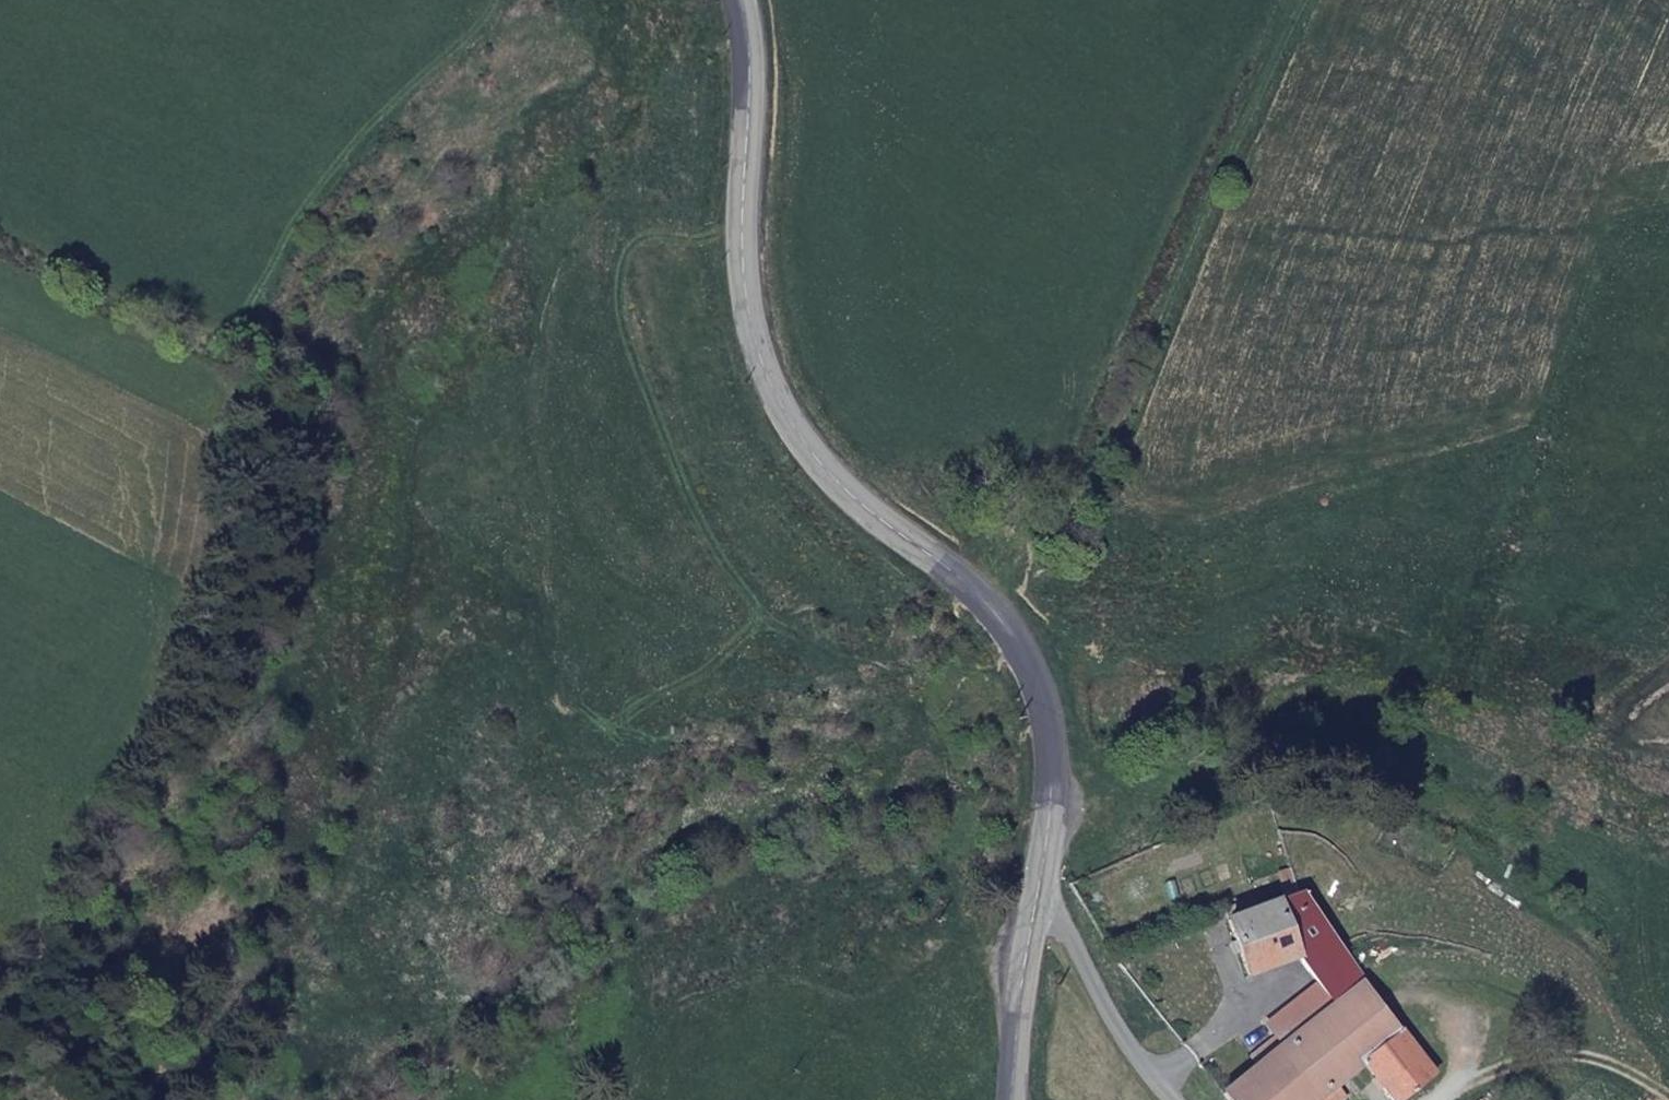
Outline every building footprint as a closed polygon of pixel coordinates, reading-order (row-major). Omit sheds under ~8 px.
[(1329,1006),(1368,977),(1307,889),(1224,926),(1243,974),(1290,956),(1314,984),(1329,1006)] [(1229,1079),(1245,1099),(1341,1099),(1346,1097),(1337,1082),(1365,1065),(1395,1099),(1402,1099),(1439,1075),(1416,1043),(1368,977),(1329,1006),(1287,1039),(1265,1054),(1229,1079)] [(1287,1039),(1329,1006),(1314,984),(1268,1017),(1277,1028),(1287,1039)] [(1258,1044),(1265,1054),(1287,1039),(1277,1028),(1258,1044)]
